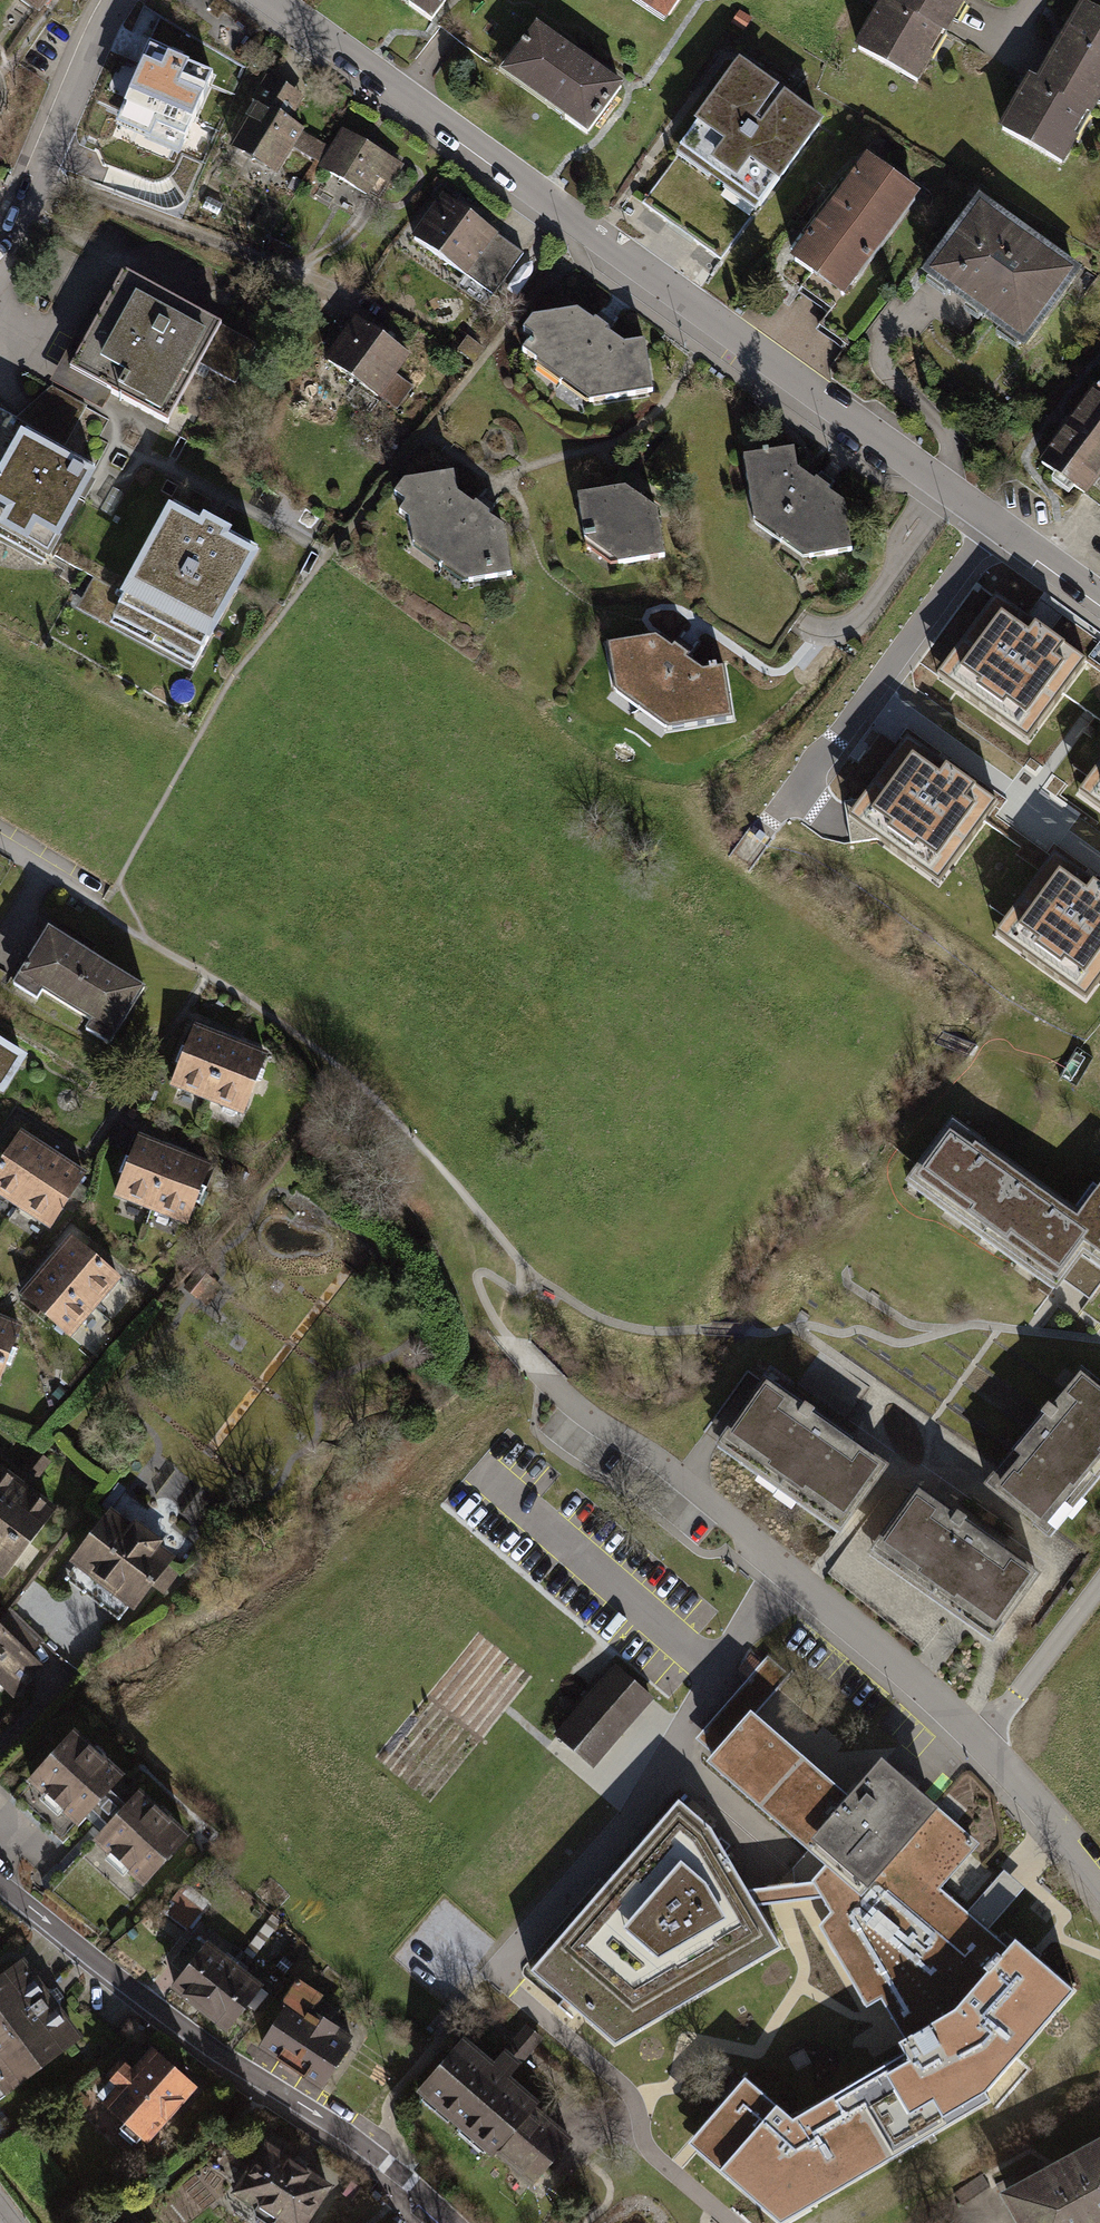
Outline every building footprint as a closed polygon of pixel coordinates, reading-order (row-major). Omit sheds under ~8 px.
[(433,27),(452,0),(396,0),(433,27)] [(668,27),(686,0),(626,0),(668,27)] [(890,7),(951,38),(971,0),(894,0),(890,7)] [(951,38),(890,7),(884,3),(857,53),(923,90),(951,38)] [(1039,86),(1095,119),(1099,109),(1099,12),(1084,4),(1039,86)] [(537,24),(497,76),(590,141),(626,88),(537,24)] [(217,144),(251,59),(186,34),(168,78),(170,78),(157,112),(176,119),(165,149),(173,153),(168,165),(176,169),(169,185),(159,181),(150,202),(184,215),(213,142),(217,144)] [(742,68),(679,155),(759,215),(827,127),(742,68)] [(259,107),(230,154),(277,180),(293,151),(322,167),(319,173),(381,209),(405,167),(341,130),(331,148),(290,125),(306,96),(270,74),(252,103),(259,107)] [(1095,119),(1039,86),(1030,81),(1001,133),(1068,172),(1095,119)] [(870,161),(795,266),(848,306),(923,198),(870,161)] [(445,198),(410,242),(493,302),(524,255),(445,198)] [(978,201),(922,284),(1029,355),(1085,272),(978,201)] [(168,429),(203,367),(237,388),(259,349),(124,276),(70,374),(168,429)] [(649,398),(645,343),(618,345),(576,310),(528,322),(524,358),(578,403),(649,398)] [(357,319),(325,364),(397,414),(414,387),(398,375),(411,358),(357,319)] [(1034,459),(1082,496),(1099,471),(1099,395),(1093,389),(1090,386),(1034,459)] [(48,564),(96,468),(64,452),(88,407),(52,388),(18,418),(0,408),(0,473),(2,474),(0,477),(0,537),(48,564)] [(796,450),(748,456),(756,524),(807,563),(854,560),(845,504),(797,471),(796,450)] [(399,486),(409,549),(463,585),(509,579),(502,528),(456,496),(454,481),(399,486)] [(626,488),(578,498),(585,550),(610,570),(663,562),(660,513),(626,488)] [(108,625),(196,678),(265,553),(173,503),(108,625)] [(1088,662),(999,597),(941,676),(1031,741),(1088,662)] [(660,639),(612,645),(615,697),(673,733),(734,725),(726,674),(703,678),(660,639)] [(993,803),(903,738),(846,818),(935,882),(993,803)] [(1080,790),(1099,805),(1099,763),(1080,790)] [(1054,853),(996,932),(1086,996),(1099,977),(1099,886),(1054,853)] [(43,924),(10,978),(35,994),(40,987),(88,1016),(83,1024),(108,1040),(142,988),(43,924)] [(193,1021),(168,1084),(243,1114),(266,1049),(193,1021)] [(2,1092),(29,1049),(0,1032),(0,1091),(2,1092)] [(0,1158),(0,1197),(14,1205),(50,1147),(20,1129),(0,1158)] [(137,1131),(114,1195),(150,1211),(172,1145),(137,1131)] [(948,1135),(904,1195),(1048,1301),(1079,1259),(1099,1275),(1099,1185),(1070,1225),(948,1135)] [(209,1161),(172,1145),(150,1211),(185,1224),(209,1161)] [(84,1171),(50,1147),(14,1205),(48,1226),(84,1171)] [(120,1276),(68,1233),(44,1262),(95,1305),(120,1276)] [(44,1262),(19,1292),(68,1336),(95,1305),(44,1262)] [(197,1268),(181,1287),(206,1307),(221,1288),(197,1268)] [(0,1314),(0,1376),(21,1322),(0,1314)] [(1085,1372),(996,1480),(1052,1525),(1099,1467),(1099,1385),(1085,1372)] [(884,1460),(768,1377),(723,1440),(839,1523),(884,1460)] [(1,1575),(55,1505),(0,1464),(0,1575),(1,1575)] [(1038,1569),(921,1486),(876,1549),(916,1577),(993,1632),(1038,1569)] [(109,1506),(68,1560),(130,1609),(171,1555),(157,1544),(161,1540),(133,1516),(129,1522),(109,1506)] [(14,1698),(42,1667),(29,1654),(41,1642),(8,1609),(0,1617),(0,1685),(14,1698)] [(750,1718),(752,1719),(789,1676),(767,1656),(696,1739),(716,1756),(750,1718)] [(654,1700),(616,1664),(554,1731),(592,1767),(650,1704),(654,1700)] [(750,1718),(716,1756),(712,1762),(837,1868),(861,1889),(931,1807),(882,1764),(844,1807),(748,1723),(752,1719),(750,1718)] [(120,1773),(71,1727),(24,1779),(73,1825),(88,1809),(96,1816),(116,1796),(107,1788),(120,1773)] [(188,1832),(138,1786),(122,1802),(116,1796),(96,1816),(103,1823),(88,1838),(140,1885),(188,1832)] [(707,1824),(675,1796),(524,1971),(612,2046),(780,1948),(707,1824)] [(861,1889),(837,1868),(819,1890),(814,1893),(909,2051),(889,2061),(884,2052),(794,2104),(745,2079),(726,2101),(734,2108),(711,2135),(777,2192),(791,2176),(802,2186),(998,2071),(991,2059),(1007,2049),(1064,1983),(1016,1941),(1012,1946),(990,1927),(994,1923),(984,1914),(973,1905),(969,1909),(942,1886),(980,1844),(934,1804),(931,1807),(861,1889)] [(195,2007),(230,1959),(206,1940),(167,1986),(195,2007)] [(0,1969),(0,2072),(12,2085),(83,2023),(20,1952),(0,1969)] [(262,1983),(230,1959),(195,2007),(227,2030),(262,1983)] [(320,1994),(294,1976),(279,2001),(282,2004),(256,2046),(321,2088),(353,2036),(311,2011),(320,1994)] [(492,2060),(462,2035),(415,2089),(491,2156),(496,2151),(535,2106),(539,2101),(509,2075),(545,2039),(526,2022),(492,2060)] [(113,2084),(98,2101),(145,2144),(195,2083),(149,2044),(129,2067),(121,2060),(107,2077),(113,2084)] [(571,2137),(535,2106),(496,2151),(533,2184),(571,2137)] [(265,2131),(228,2187),(283,2222),(303,2222),(334,2176),(265,2131)] [(1000,2191),(1017,2222),(1099,2222),(1099,2135),(1000,2191)]
